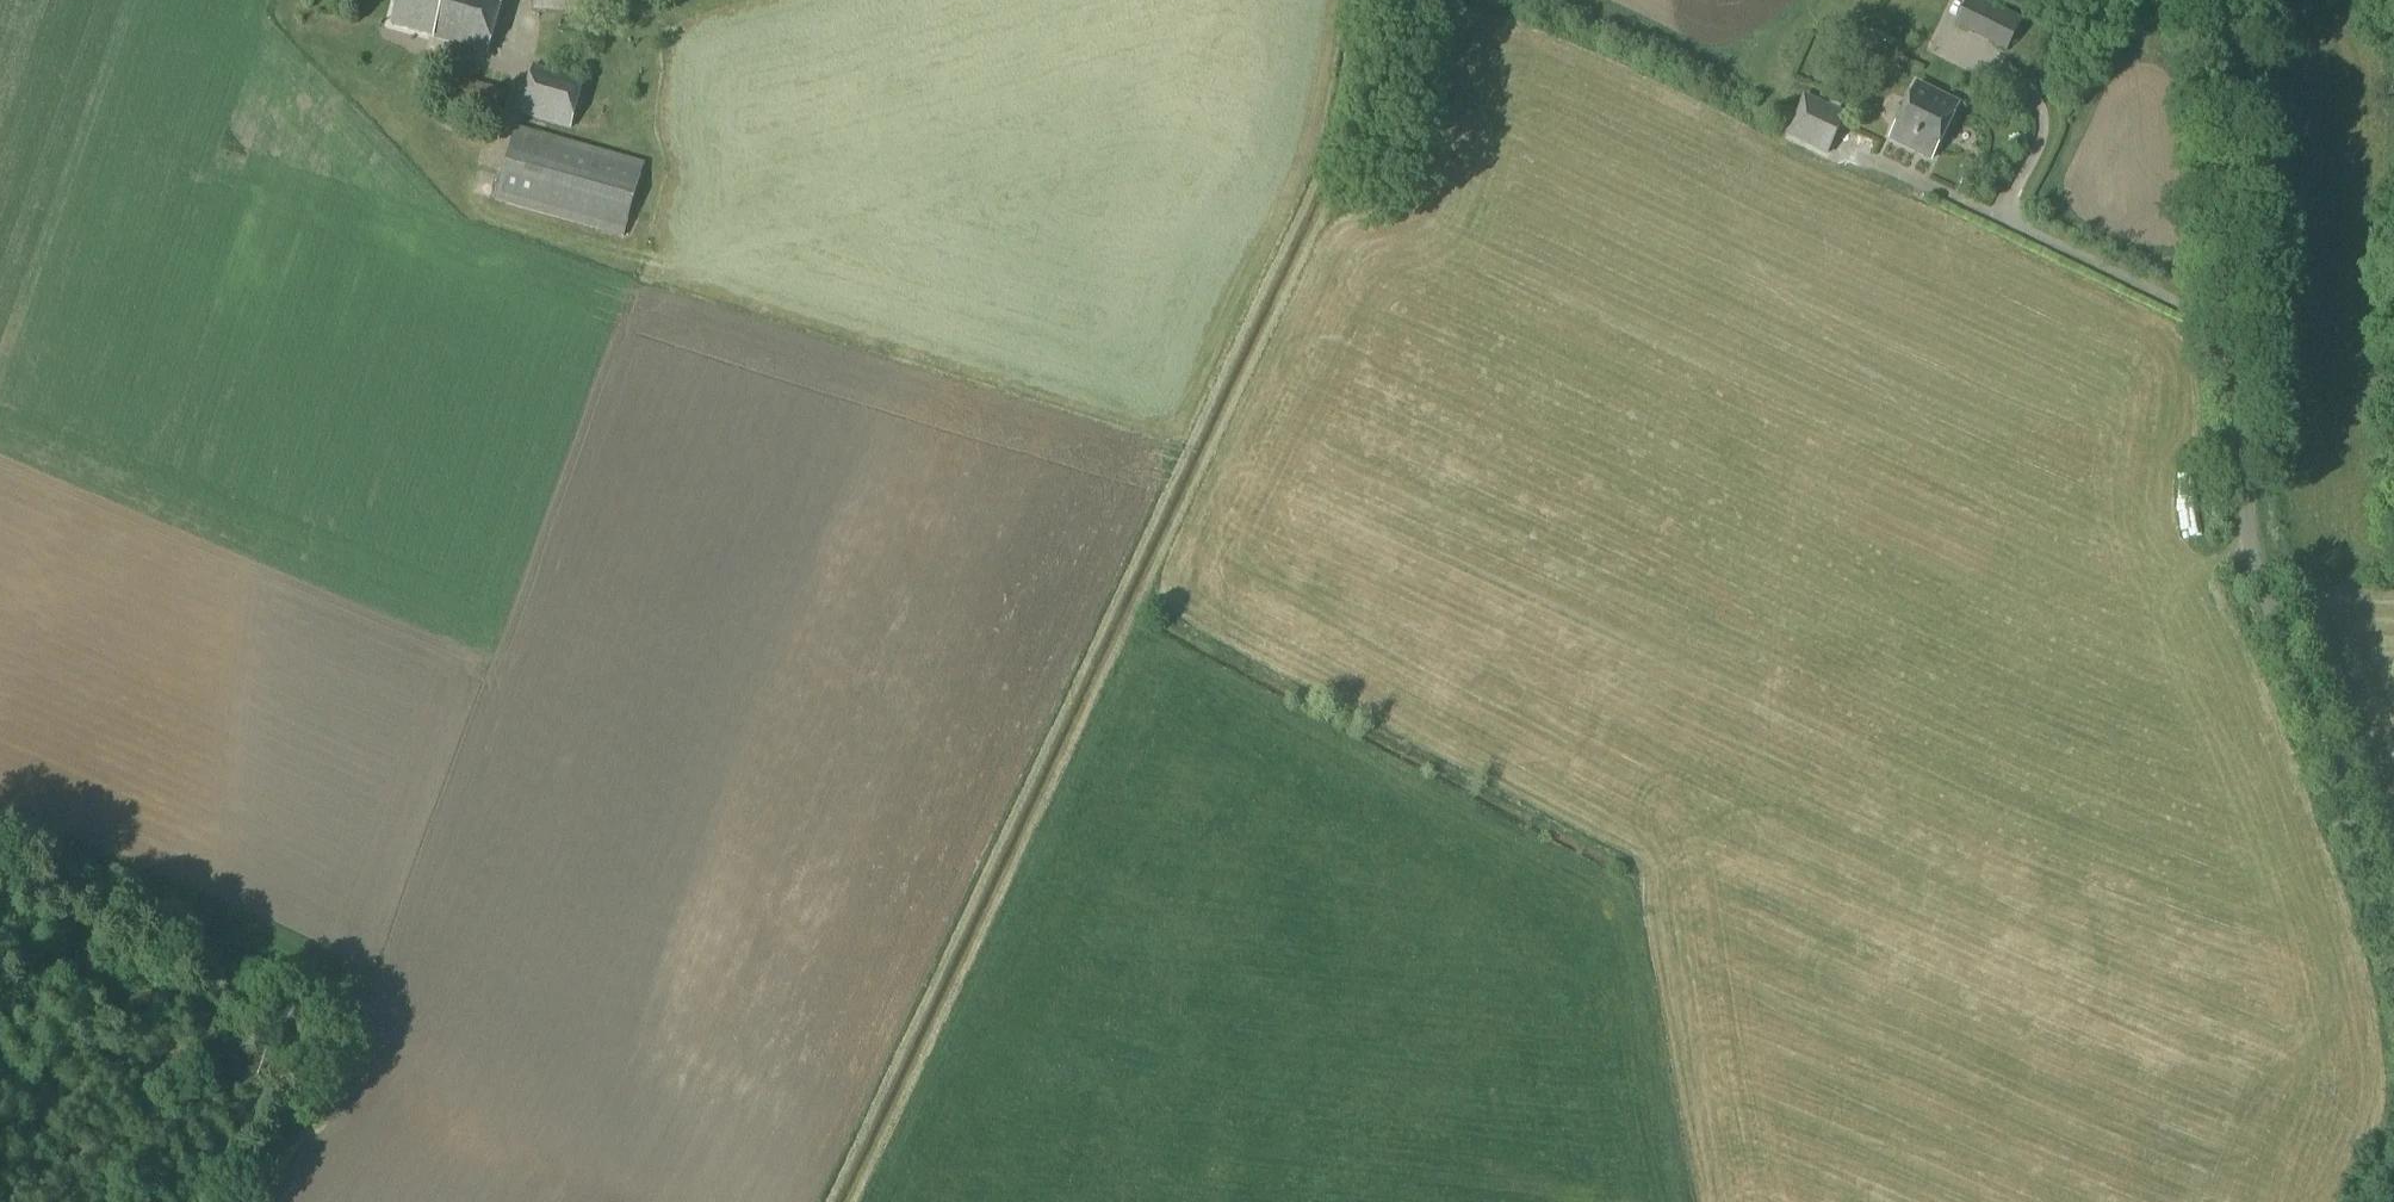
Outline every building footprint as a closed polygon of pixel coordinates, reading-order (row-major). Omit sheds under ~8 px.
[(433,38),(486,54),(501,0),(398,0),(390,26),(433,38)] [(532,9),(623,11),(623,0),(532,0),(532,9)] [(2020,21),(1977,0),(1967,0),(1956,22),(2007,47),(2020,21)] [(445,57),(458,61),(461,50),(448,46),(445,57)] [(570,129),(573,121),(581,88),(584,79),(532,65),(517,115),(570,129)] [(492,123),(502,90),(454,77),(445,112),(492,123)] [(1931,159),(1958,105),(1916,84),(1890,139),(1931,159)] [(1824,155),(1843,116),(1816,103),(1797,142),(1824,155)] [(644,162),(515,125),(494,202),(622,238),(644,162)] [(1979,183),(1965,176),(1959,189),(1972,196),(1979,183)]
